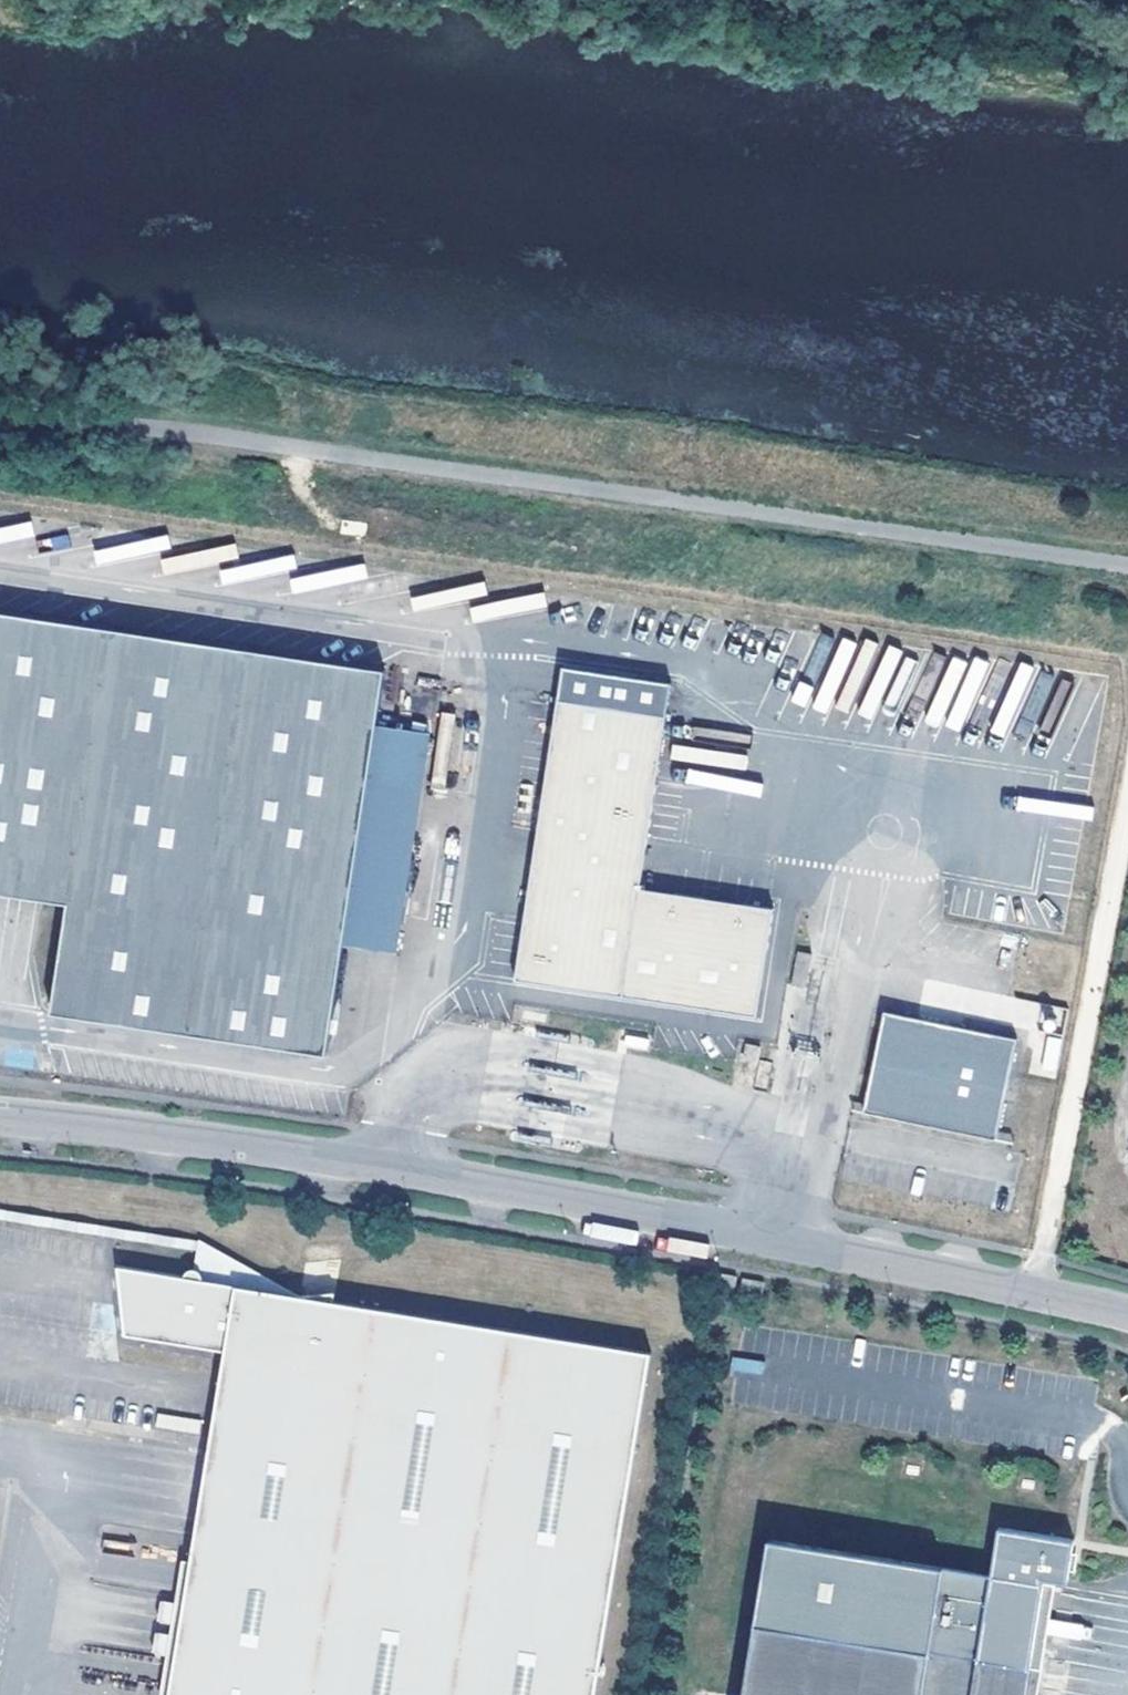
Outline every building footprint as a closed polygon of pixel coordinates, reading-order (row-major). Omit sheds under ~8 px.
[(65,907),(51,1019),(322,1060),(327,1059),(343,948),(376,732),(384,679),(0,618),(0,896),(65,907)] [(664,724),(556,708),(514,990),(757,1025),(773,917),(639,898),(664,724)] [(376,732),(343,948),(396,954),(431,740),(376,732)] [(1022,1036),(893,1010),(870,1114),(1000,1139),(1022,1036)] [(760,1047),(746,1045),(744,1060),(758,1062),(760,1047)] [(216,1356),(226,1366),(177,1694),(599,1694),(652,1356),(335,1305),(336,1295),(301,1302),(207,1286),(195,1275),(182,1284),(120,1273),(128,1339),(216,1356)] [(736,1282),(720,1279),(719,1290),(734,1292),(736,1282)] [(760,1298),(762,1288),(745,1284),(742,1294),(760,1298)] [(777,1536),(752,1694),(1031,1694),(1049,1579),(1045,1579),(1046,1574),(1071,1578),(1078,1537),(1002,1525),(995,1571),(777,1536)]
